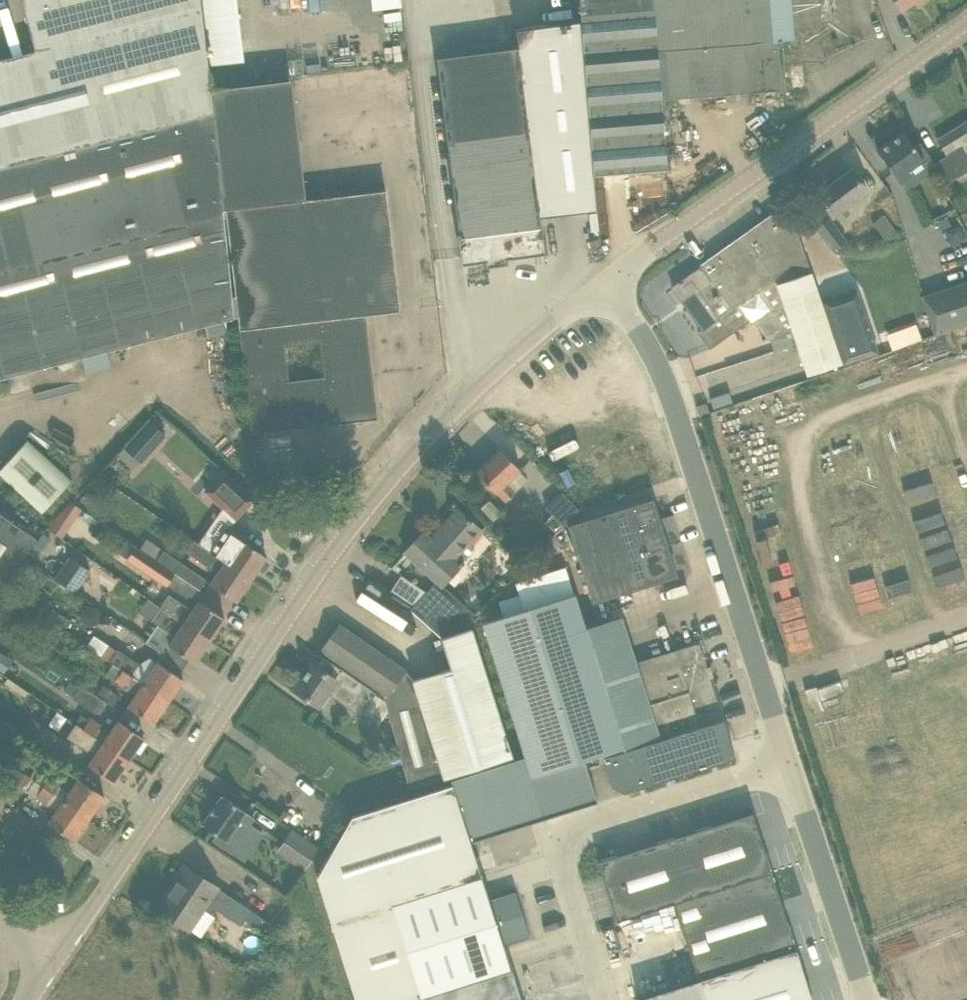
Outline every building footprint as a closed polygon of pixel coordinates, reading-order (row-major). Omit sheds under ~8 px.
[(204,324),(208,338),(227,333),(223,319),(236,315),(210,88),(201,7),(200,0),(21,0),(34,50),(0,59),(0,377),(204,324)] [(580,18),(583,59),(585,73),(592,154),(593,174),(666,168),(660,97),(765,89),(765,90),(784,88),(782,62),(822,58),(817,0),(579,0),(580,18)] [(900,9),(913,0),(893,0),(900,9)] [(436,57),(448,152),(452,183),(458,232),(456,233),(456,238),(459,238),(462,262),(486,259),(487,264),(504,262),(504,257),(543,252),(543,247),(541,232),(539,218),(596,210),(593,174),(592,154),(585,73),(583,59),(580,18),(514,27),(517,47),(436,57)] [(399,310),(384,189),(364,192),(305,199),(291,78),(210,88),(236,315),(249,413),(251,433),(252,433),(252,428),(297,423),(297,427),(309,426),(309,421),(325,419),(325,424),(337,423),(337,418),(371,414),(361,324),(366,323),(365,314),(399,310)] [(933,163),(945,184),(966,170),(966,153),(962,144),(966,140),(966,123),(966,121),(937,139),(946,154),(933,163)] [(911,176),(907,171),(921,161),(922,163),(930,158),(929,155),(919,142),(913,146),(903,132),(877,151),(900,184),(911,176)] [(816,194),(833,217),(867,192),(851,169),(816,194)] [(797,346),(796,346),(806,375),(840,363),(788,207),(703,267),(702,268),(712,281),(718,277),(738,304),(773,279),(776,283),(797,346)] [(813,227),(832,251),(846,240),(828,216),(813,227)] [(958,226),(945,231),(950,244),(963,239),(958,226)] [(885,242),(893,252),(904,244),(896,234),(885,242)] [(796,345),(796,346),(797,346),(776,283),(773,279),(738,304),(718,277),(712,281),(702,268),(703,267),(701,266),(672,287),(702,329),(698,332),(709,347),(752,317),(767,338),(768,338),(771,339),(772,350),(796,345)] [(936,333),(966,322),(966,279),(922,295),(936,333)] [(856,290),(822,301),(843,364),(877,352),(856,290)] [(709,398),(713,408),(732,402),(728,392),(709,398)] [(696,406),(699,416),(709,413),(706,403),(696,406)] [(154,409),(146,418),(155,426),(162,417),(154,409)] [(39,513),(71,479),(28,438),(0,467),(0,477),(39,513)] [(836,466),(859,459),(856,447),(832,454),(836,466)] [(516,491),(507,482),(520,470),(500,449),(476,472),(504,502),(516,491)] [(253,499),(223,471),(205,491),(235,518),(253,499)] [(79,499),(90,509),(98,499),(87,490),(79,499)] [(543,521),(555,533),(563,525),(562,524),(579,508),(561,491),(544,506),(551,514),(543,521)] [(672,573),(655,520),(659,519),(653,498),(567,525),(592,602),(655,583),(653,579),(672,573)] [(70,501),(57,515),(70,524),(81,508),(70,501)] [(410,608),(440,636),(471,627),(467,618),(473,612),(443,585),(464,561),(463,560),(475,547),(471,544),(483,531),(457,508),(438,528),(439,530),(431,539),(422,531),(404,551),(435,580),(410,608)] [(36,537),(0,512),(0,589),(36,537)] [(188,520),(180,531),(191,538),(199,527),(188,520)] [(205,531),(197,543),(250,579),(265,556),(249,545),(241,540),(244,535),(229,525),(218,540),(205,531)] [(250,579),(193,540),(185,551),(207,566),(208,564),(219,570),(210,583),(235,601),(250,579)] [(166,586),(175,572),(156,559),(135,545),(125,559),(166,586)] [(175,572),(199,589),(206,579),(163,550),(156,559),(175,572)] [(54,578),(74,591),(89,570),(69,556),(54,578)] [(510,561),(510,568),(515,574),(524,566),(516,556),(510,561)] [(21,573),(29,579),(37,567),(29,561),(21,573)] [(40,571),(32,582),(40,587),(48,576),(40,571)] [(864,591),(865,595),(848,600),(853,616),(914,599),(909,579),(864,591)] [(775,609),(800,601),(793,580),(768,589),(775,609)] [(597,665),(574,592),(521,609),(481,622),(523,755),(530,777),(584,759),(622,747),(623,746),(597,665)] [(168,593),(160,606),(209,639),(224,617),(197,599),(191,608),(168,593)] [(209,639),(160,606),(150,619),(173,635),(167,644),(194,662),(209,639)] [(382,698),(389,724),(390,722),(408,787),(440,778),(412,679),(412,677),(405,668),(339,623),(321,649),(382,692),(384,699),(382,698)] [(450,667),(412,679),(440,778),(512,756),(471,627),(440,636),(450,667)] [(94,634),(86,645),(100,655),(100,654),(108,644),(94,634)] [(623,746),(622,747),(622,749),(602,756),(611,785),(623,791),(734,756),(698,642),(638,661),(635,653),(597,665),(623,746)] [(121,669),(167,701),(183,678),(150,656),(138,663),(116,648),(108,660),(113,663),(121,669)] [(385,729),(389,724),(382,698),(374,694),(376,692),(341,668),(334,678),(312,662),(293,689),(319,706),(328,693),(360,715),(362,712),(385,729)] [(113,663),(105,674),(114,680),(121,669),(113,663)] [(167,701),(121,669),(114,680),(124,687),(124,688),(133,694),(126,705),(153,723),(167,701)] [(7,677),(3,682),(9,686),(13,681),(7,677)] [(13,681),(9,686),(24,695),(27,691),(13,681)] [(104,699),(96,694),(81,684),(72,697),(95,712),(104,699)] [(103,684),(96,694),(104,699),(113,705),(119,695),(103,684)] [(812,709),(824,705),(818,687),(806,691),(812,709)] [(90,716),(82,727),(128,759),(143,737),(117,719),(107,733),(98,727),(101,724),(90,716)] [(23,729),(63,757),(71,745),(32,717),(23,729)] [(128,759),(82,727),(75,723),(66,736),(93,755),(88,764),(113,781),(128,759)] [(316,876),(355,999),(520,999),(503,944),(530,936),(515,891),(488,900),(470,841),(597,801),(584,759),(530,777),(523,755),(450,778),(451,783),(401,799),(351,815),(333,846),(316,875),(316,876)] [(8,777),(24,789),(31,779),(15,767),(8,777)] [(50,774),(43,786),(53,793),(63,800),(88,817),(103,795),(77,777),(68,790),(59,785),(61,782),(50,774)] [(53,793),(43,786),(34,780),(26,790),(56,810),(48,822),(73,839),(88,817),(63,800),(53,793)] [(301,788),(293,796),(310,812),(318,804),(301,788)] [(222,794),(201,824),(216,834),(213,839),(231,851),(254,817),(245,811),(238,806),(222,794)] [(596,860),(615,921),(673,902),(697,978),(636,998),(637,999),(811,999),(752,811),(596,860)] [(275,852),(303,870),(319,846),(291,828),(275,852)] [(177,881),(168,894),(167,893),(157,908),(200,937),(214,916),(202,909),(204,907),(212,912),(215,908),(240,924),(251,909),(219,888),(184,864),(174,879),(177,881)] [(250,963),(246,968),(256,975),(260,969),(250,963)]
